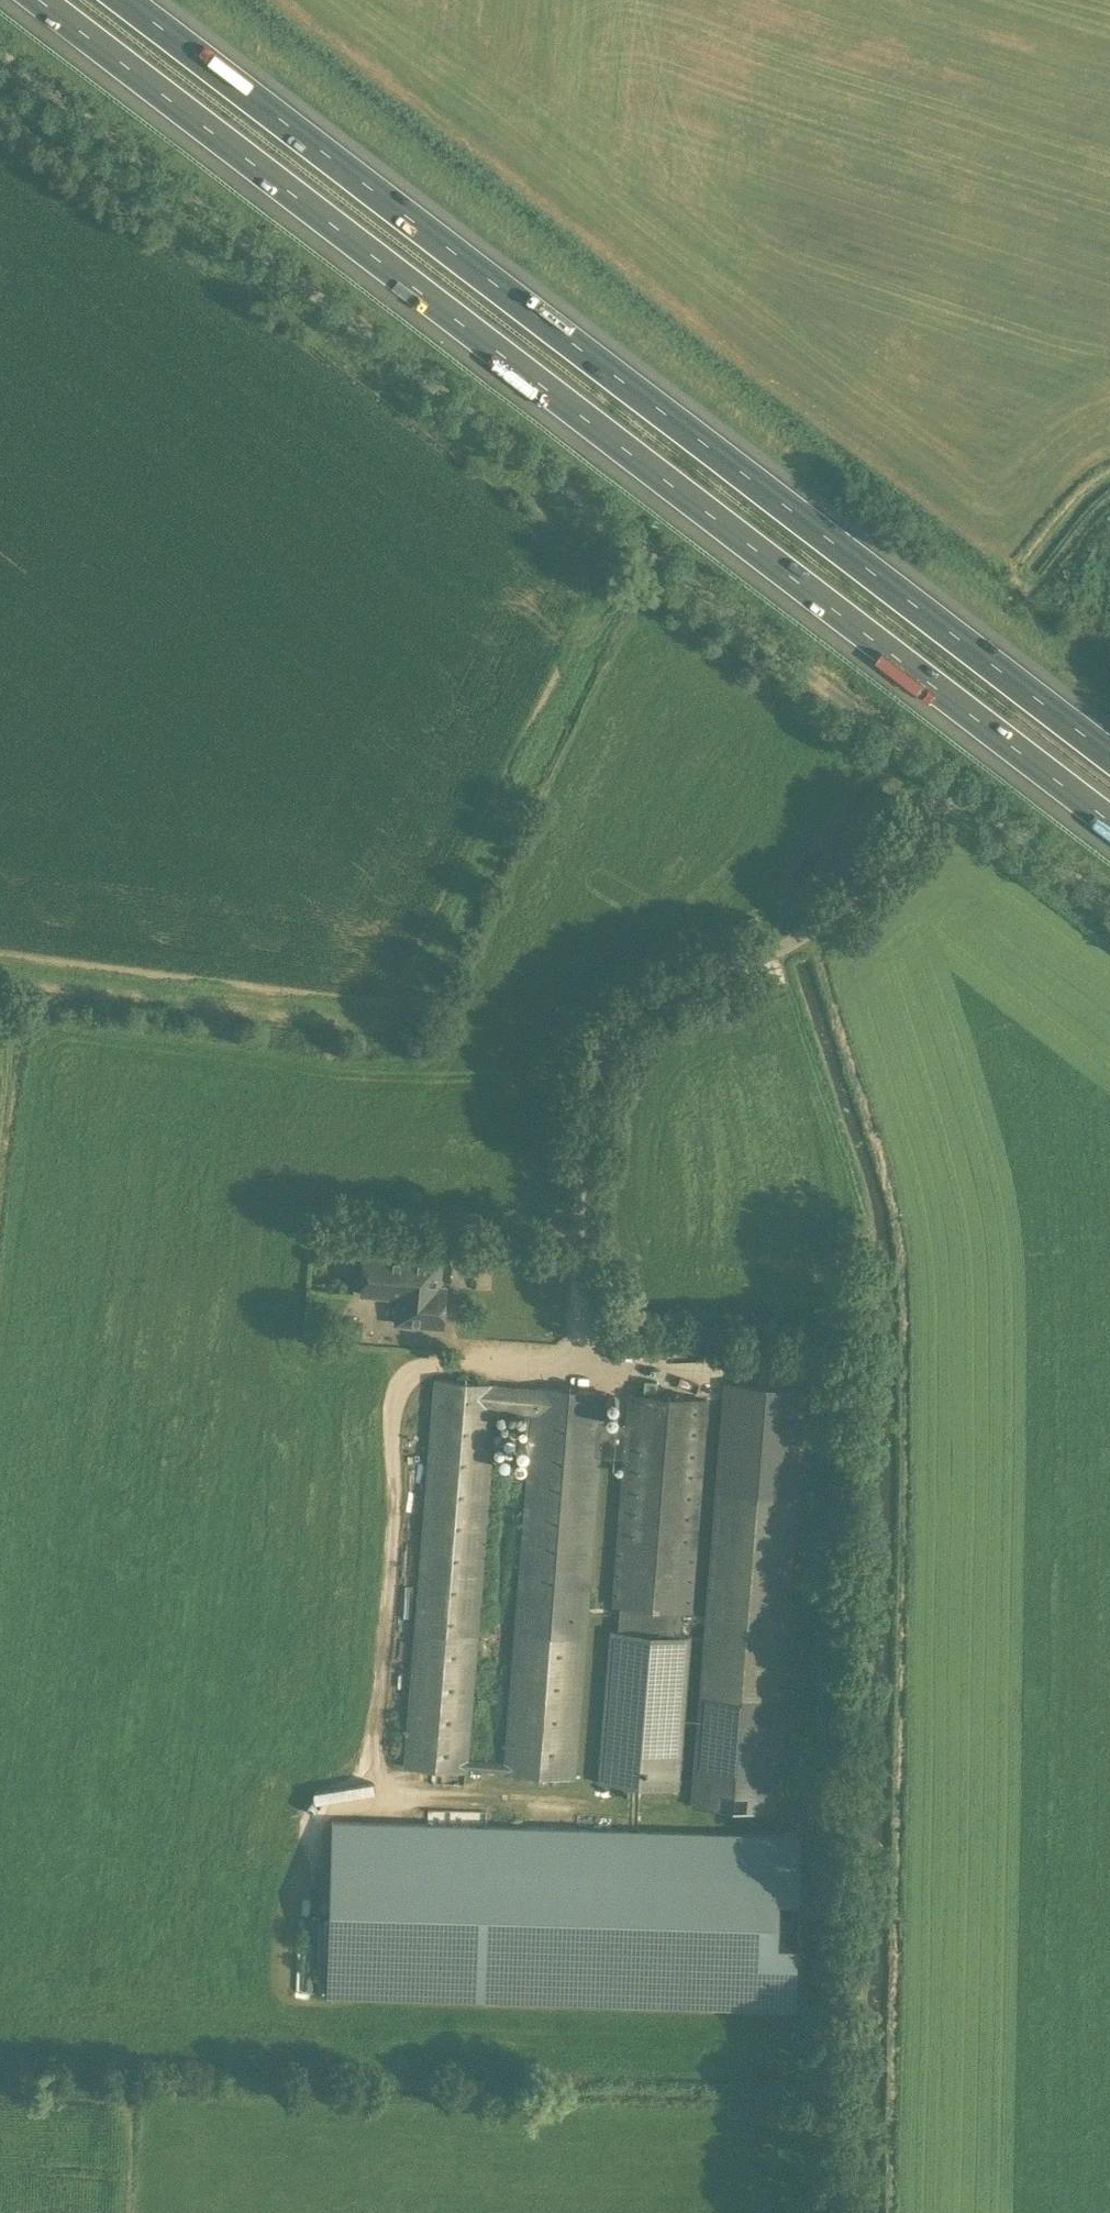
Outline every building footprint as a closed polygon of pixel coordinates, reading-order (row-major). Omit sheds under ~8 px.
[(363,1277),(361,1293),(398,1296),(397,1304),(402,1304),(401,1323),(441,1326),(444,1297),(437,1297),(440,1260),(370,1255),(368,1277),(363,1277)] [(793,1355),(792,1367),(801,1367),(802,1355),(793,1355)] [(467,1770),(579,1777),(600,1455),(624,1456),(613,1628),(683,1633),(684,1610),(695,1611),(709,1396),(630,1391),(629,1422),(602,1420),(604,1388),(430,1377),(406,1767),(433,1769),(433,1779),(467,1782),(467,1770)] [(613,1630),(603,1781),(681,1786),(691,1635),(613,1630)] [(298,1970),(297,1989),(330,1990),(330,1993),(373,1994),(374,1973),(298,1970)]
